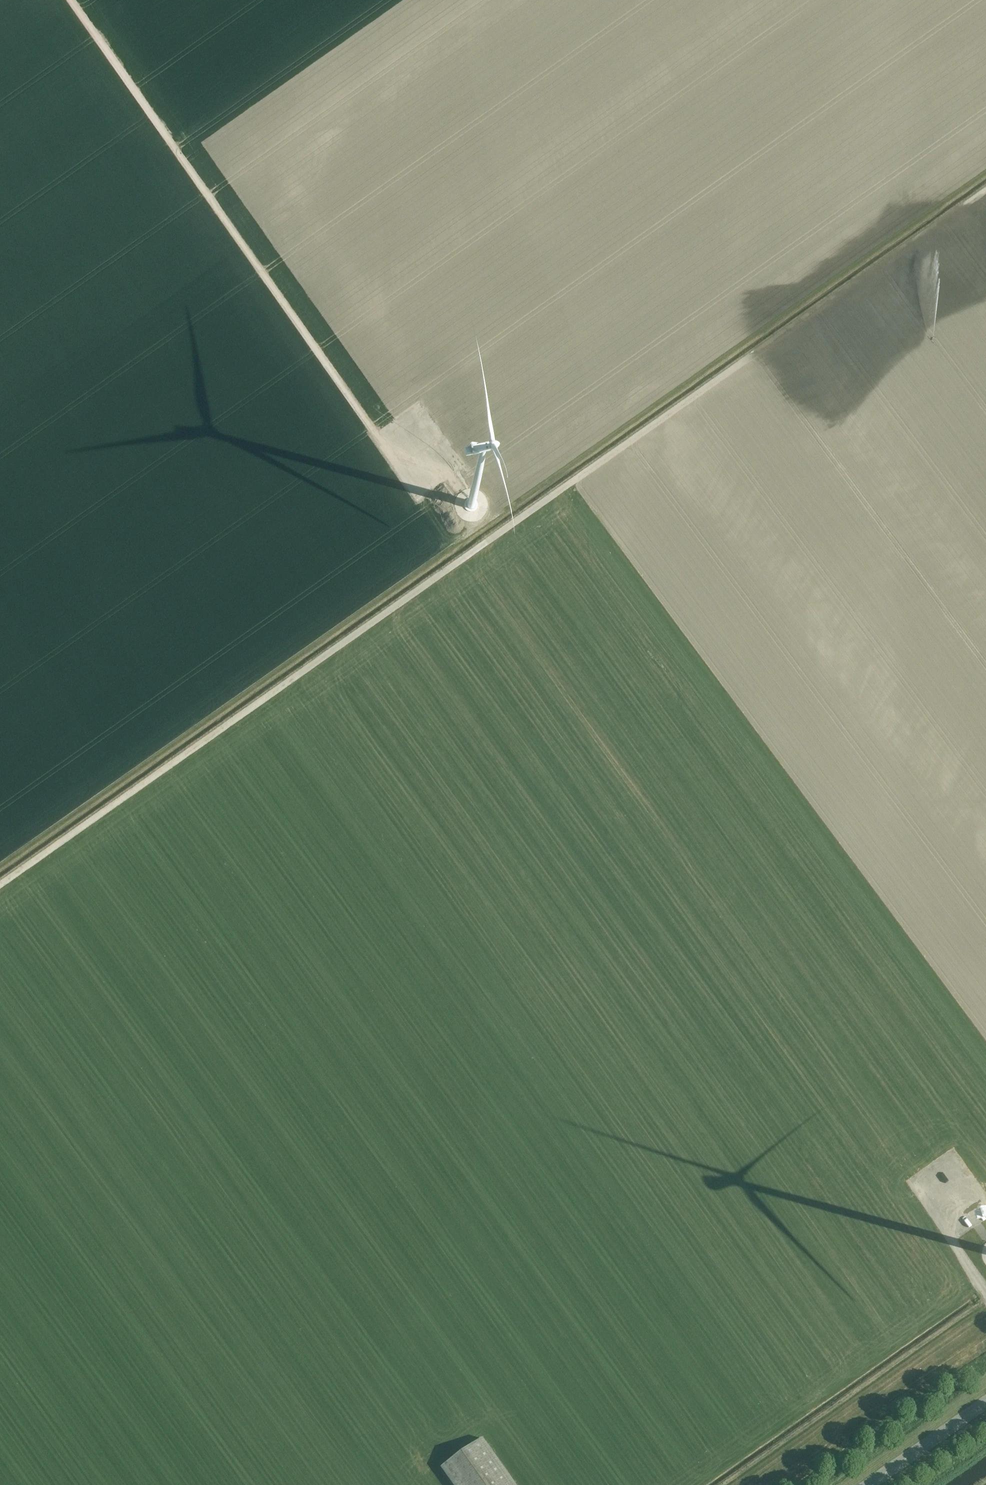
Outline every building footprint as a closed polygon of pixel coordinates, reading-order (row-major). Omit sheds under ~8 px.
[(483,1438),(442,1467),(454,1484),(516,1484),(483,1438)]
